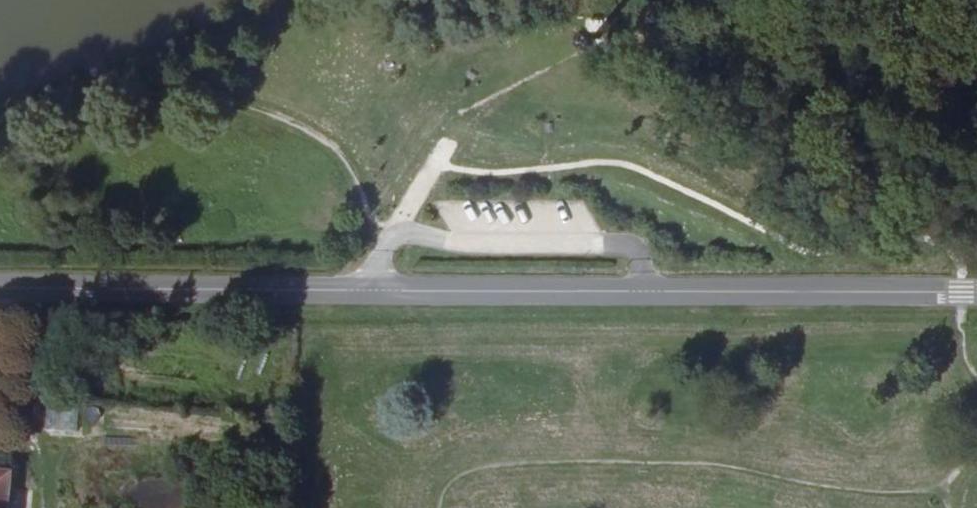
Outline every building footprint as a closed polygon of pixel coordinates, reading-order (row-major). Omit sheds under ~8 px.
[(12,507),(15,483),(0,481),(0,507),(17,507),(12,507)]
